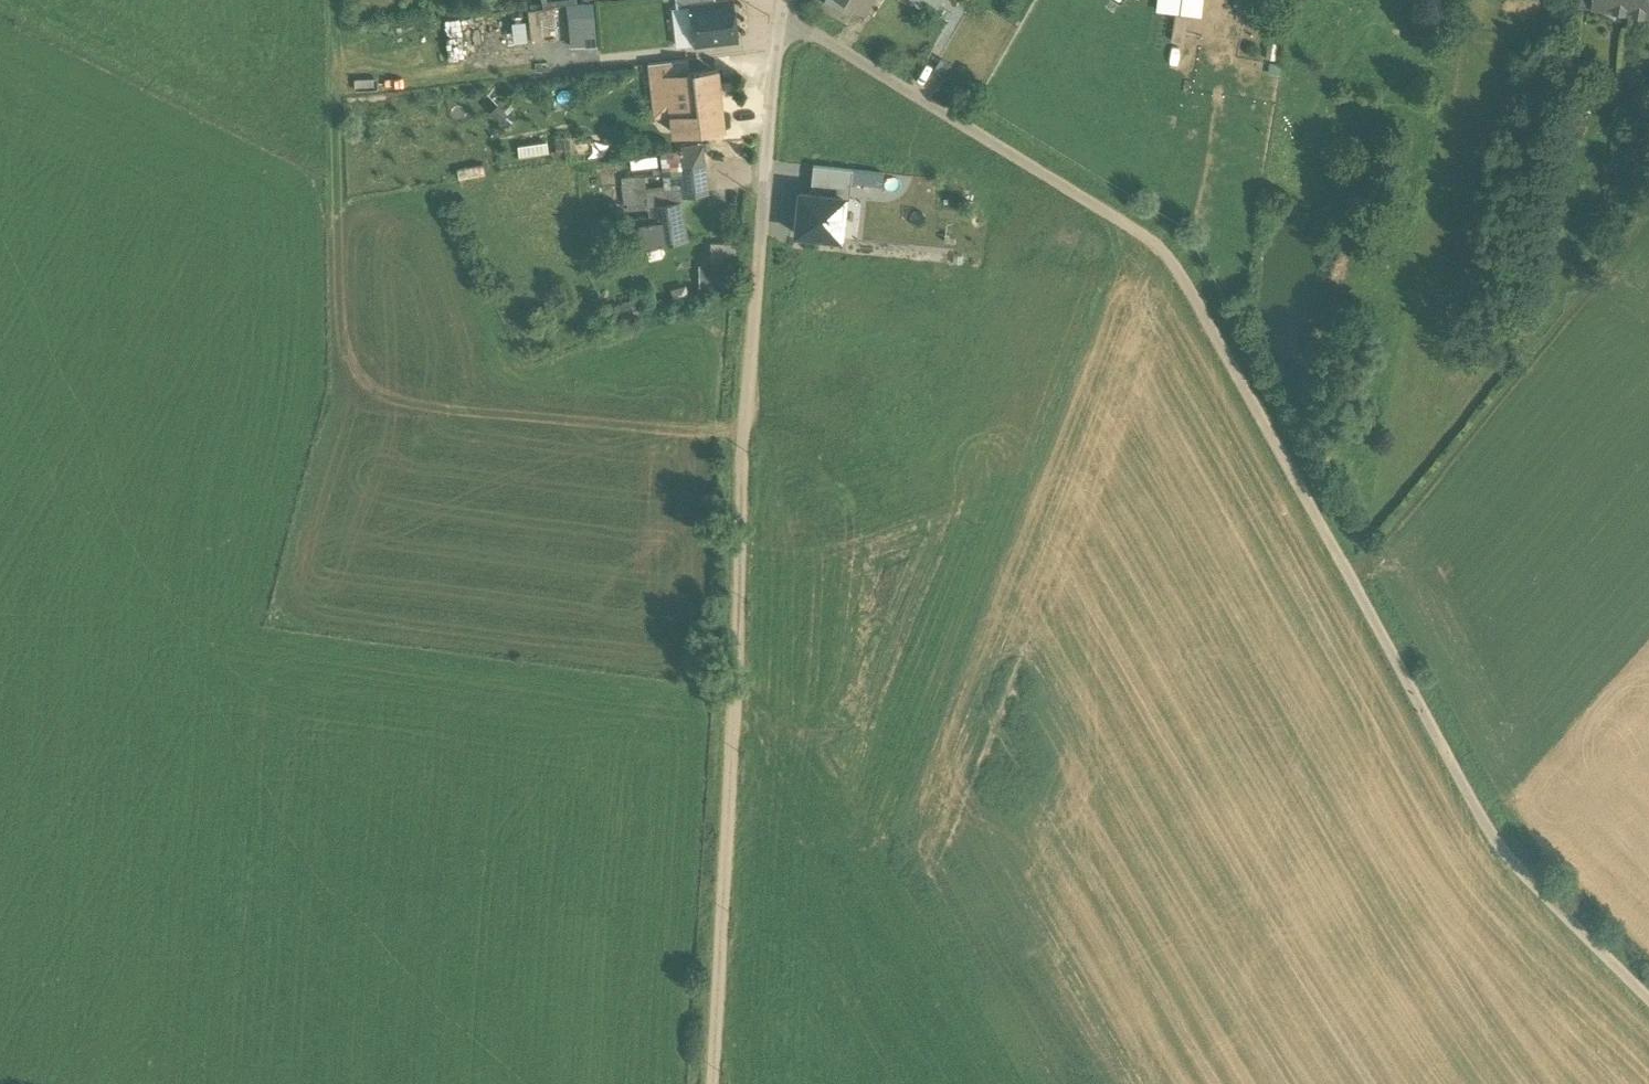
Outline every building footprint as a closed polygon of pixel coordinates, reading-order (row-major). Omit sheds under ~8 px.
[(690,5),(690,6),(695,45),(737,40),(733,0),(732,0),(715,2),(690,5)] [(849,0),(826,0),(825,3),(847,15),(854,3),(849,0)] [(854,3),(864,9),(869,0),(849,0),(854,3)] [(936,0),(910,0),(909,2),(928,14),(936,0)] [(1199,0),(1156,0),(1155,10),(1197,16),(1199,0)] [(1580,6),(1595,8),(1596,3),(1595,2),(1595,0),(1581,0),(1580,6)] [(1595,2),(1596,3),(1631,8),(1632,0),(1595,0),(1595,2)] [(1631,8),(1648,12),(1648,0),(1632,0),(1631,8)] [(561,6),(527,10),(528,18),(510,21),(512,42),(565,35),(561,6)] [(598,44),(596,12),(567,13),(569,46),(598,44)] [(1186,41),(1187,15),(1174,14),(1173,40),(1186,41)] [(940,56),(931,76),(945,82),(953,62),(940,56)] [(687,59),(648,64),(650,78),(689,74),(687,59)] [(689,74),(650,78),(652,98),(669,96),(674,133),(722,127),(715,71),(689,74)] [(701,147),(660,152),(662,171),(673,170),(673,173),(679,172),(704,169),(701,147)] [(660,152),(641,155),(622,166),(627,203),(648,201),(648,198),(666,196),(662,171),(660,152)] [(814,165),(810,194),(850,199),(853,170),(814,165)] [(704,169),(679,172),(681,186),(706,183),(704,169)] [(706,183),(681,186),(682,196),(708,193),(706,183)] [(810,194),(800,193),(796,233),(839,238),(844,198),(810,194)] [(666,196),(648,198),(648,201),(649,205),(654,205),(659,242),(684,239),(679,194),(666,196)] [(711,265),(700,264),(699,284),(720,285),(721,269),(735,270),(736,242),(712,241),(711,265)]
